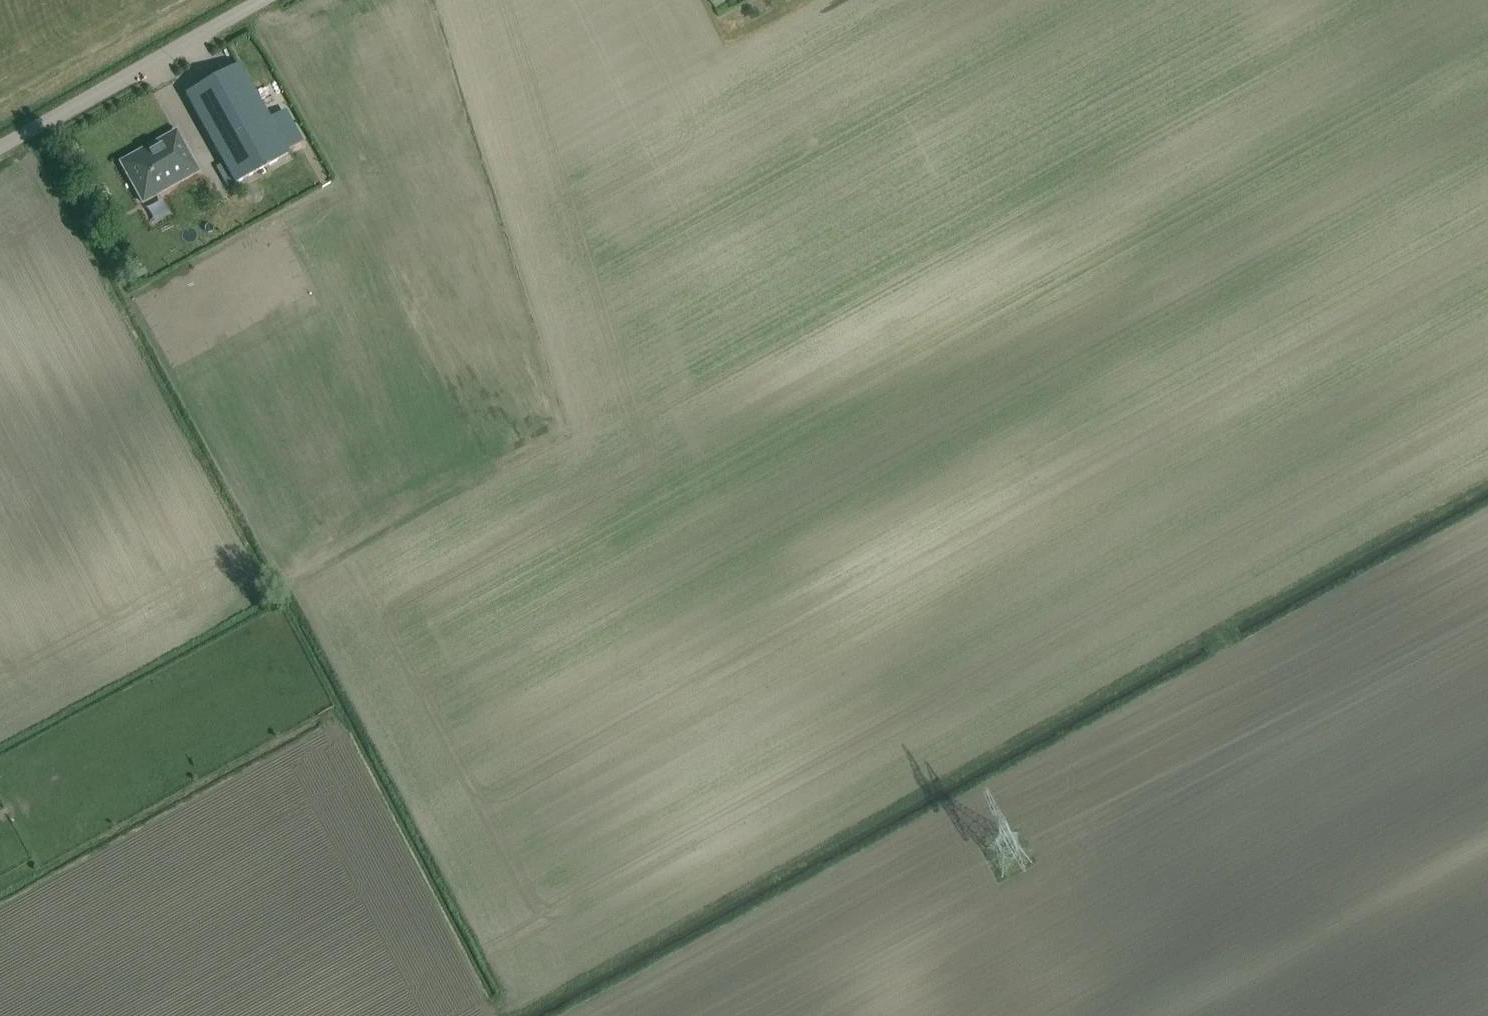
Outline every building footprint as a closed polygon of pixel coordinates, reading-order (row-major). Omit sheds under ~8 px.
[(234,183),(288,153),(239,65),(185,94),(234,183)] [(142,202),(197,172),(175,132),(159,141),(161,144),(146,153),(141,151),(120,163),(142,202)]
